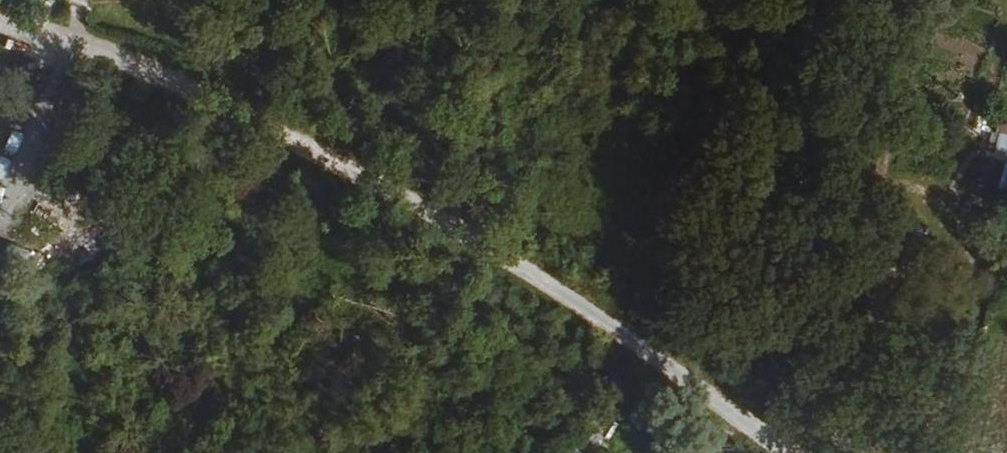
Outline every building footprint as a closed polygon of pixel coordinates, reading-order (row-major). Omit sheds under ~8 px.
[(56,155),(68,128),(51,120),(40,148),(56,155)] [(1003,161),(999,188),(1006,190),(1006,124),(998,123),(992,159),(1003,161)] [(14,271),(0,265),(0,297),(3,298),(14,271)]
